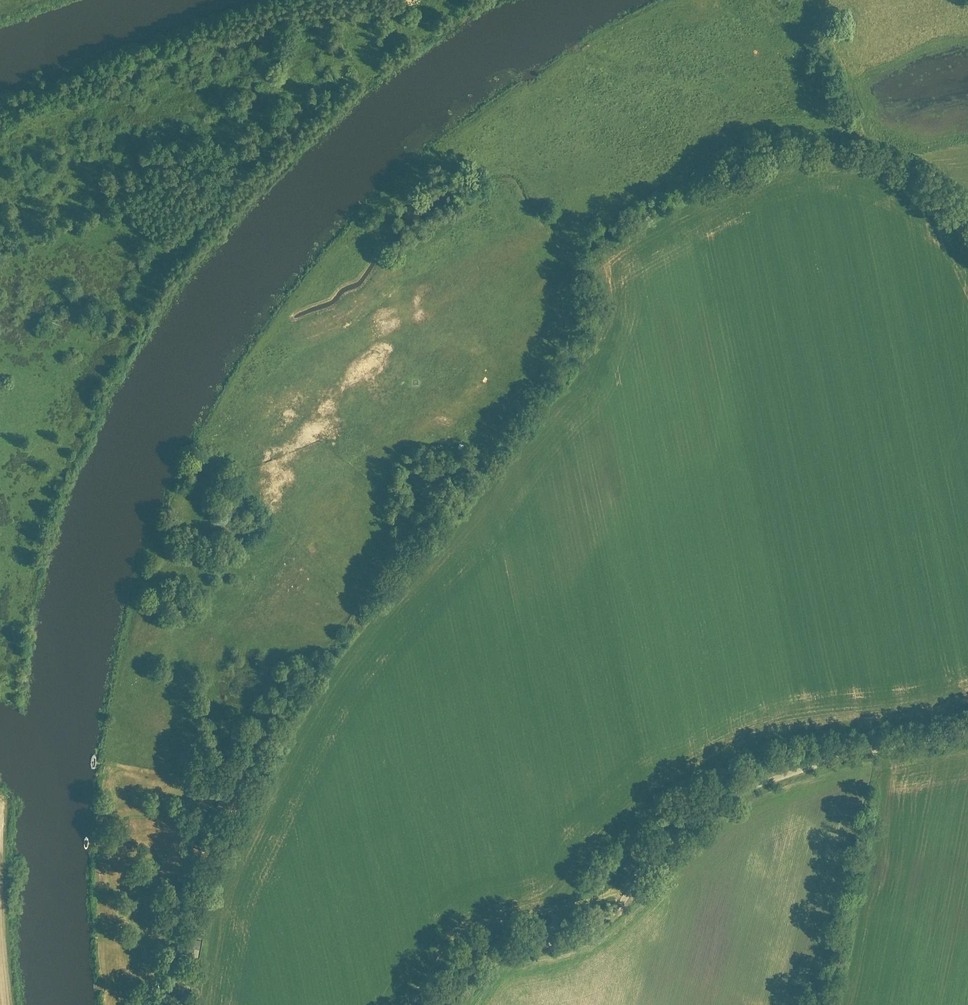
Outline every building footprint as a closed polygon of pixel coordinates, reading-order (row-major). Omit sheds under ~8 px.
[(245,772),(256,777),(258,774),(247,768),(245,772)] [(214,873),(218,863),(211,861),(209,865),(205,864),(203,870),(214,873)] [(183,930),(181,938),(189,939),(190,931),(183,930)] [(198,948),(199,941),(188,939),(187,946),(178,944),(177,953),(192,955),(193,947),(198,948)] [(185,998),(186,992),(184,992),(186,983),(171,981),(170,989),(176,990),(175,997),(185,998)]
